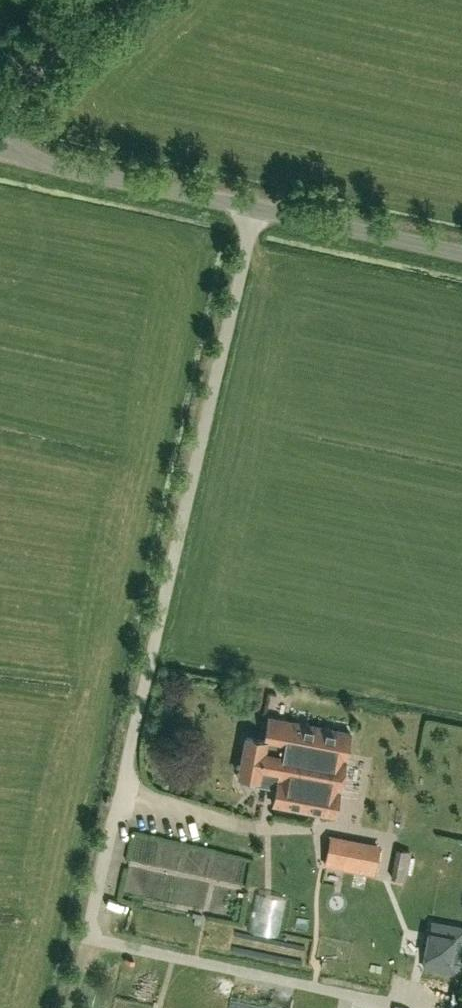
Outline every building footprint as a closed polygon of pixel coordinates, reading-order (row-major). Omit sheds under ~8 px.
[(259,777),(277,781),(289,720),(269,716),(264,739),(246,736),(239,774),(259,778),(259,777)] [(351,732),(289,720),(277,781),(276,788),(273,804),(335,816),(351,732)] [(137,839),(128,894),(213,909),(214,903),(231,906),(240,857),(137,839)] [(379,849),(330,839),(325,864),(374,873),(379,849)] [(410,872),(414,844),(401,842),(397,870),(410,872)] [(423,966),(457,972),(461,944),(461,928),(431,923),(423,966)]
